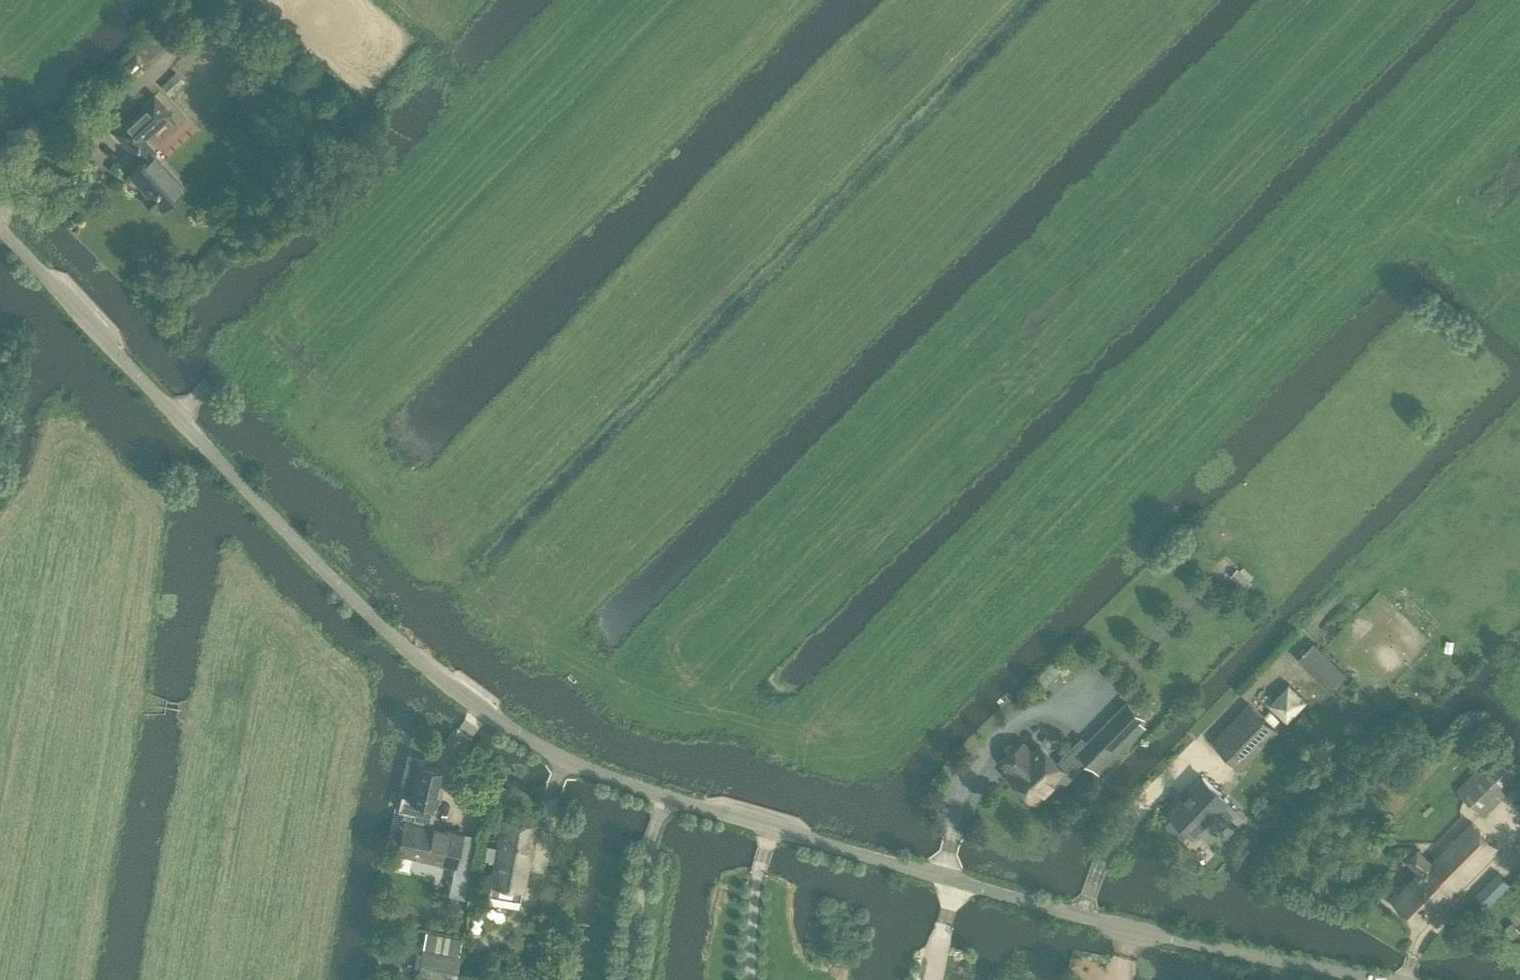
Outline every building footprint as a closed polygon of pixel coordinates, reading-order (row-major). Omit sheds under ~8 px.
[(161,206),(184,186),(152,152),(154,151),(142,138),(171,112),(154,95),(115,130),(143,160),(129,172),(149,193),(145,198),(154,208),(159,204),(161,206)] [(1238,568),(1231,575),(1245,589),(1252,582),(1238,568)] [(1339,680),(1347,671),(1315,640),(1301,655),(1330,683),(1336,677),(1339,680)] [(1287,721),(1308,698),(1289,681),(1269,703),(1287,721)] [(1041,744),(1034,752),(1024,742),(1011,756),(1014,759),(1008,764),(1015,771),(1012,774),(1018,781),(1015,784),(1026,795),(1029,792),(1036,799),(1054,780),(1061,787),(1072,776),(1066,770),(1074,762),(1078,765),(1085,758),(1100,773),(1147,726),(1142,721),(1146,718),(1127,699),(1080,747),(1076,743),(1058,761),(1041,744)] [(1242,767),(1278,730),(1250,703),(1214,740),(1242,767)] [(1519,779),(1519,765),(1501,746),(1458,789),(1484,815),(1519,779)] [(402,795),(399,809),(407,810),(416,812),(415,817),(431,821),(435,803),(435,802),(441,799),(443,791),(439,786),(443,768),(418,763),(410,797),(402,795)] [(1204,775),(1170,810),(1195,834),(1199,830),(1209,840),(1229,820),(1218,810),(1228,799),(1204,775)] [(407,810),(397,852),(455,864),(461,831),(430,824),(431,821),(415,817),(416,812),(407,810)] [(488,845),(486,858),(494,859),(490,882),(493,883),(491,895),(521,900),(523,888),(524,888),(535,823),(502,817),(497,846),(488,845)] [(1464,878),(1497,845),(1473,821),(1432,862),(1418,849),(1408,859),(1420,871),(1394,897),(1417,920),(1420,924),(1465,879),(1464,878)] [(1498,871),(1476,893),(1488,905),(1510,883),(1498,871)] [(1505,926),(1513,937),(1519,932),(1519,929),(1513,920),(1505,926)] [(455,977),(459,955),(462,938),(426,931),(423,948),(419,970),(455,977)] [(510,962),(493,959),(489,978),(502,979),(507,979),(510,962)]
